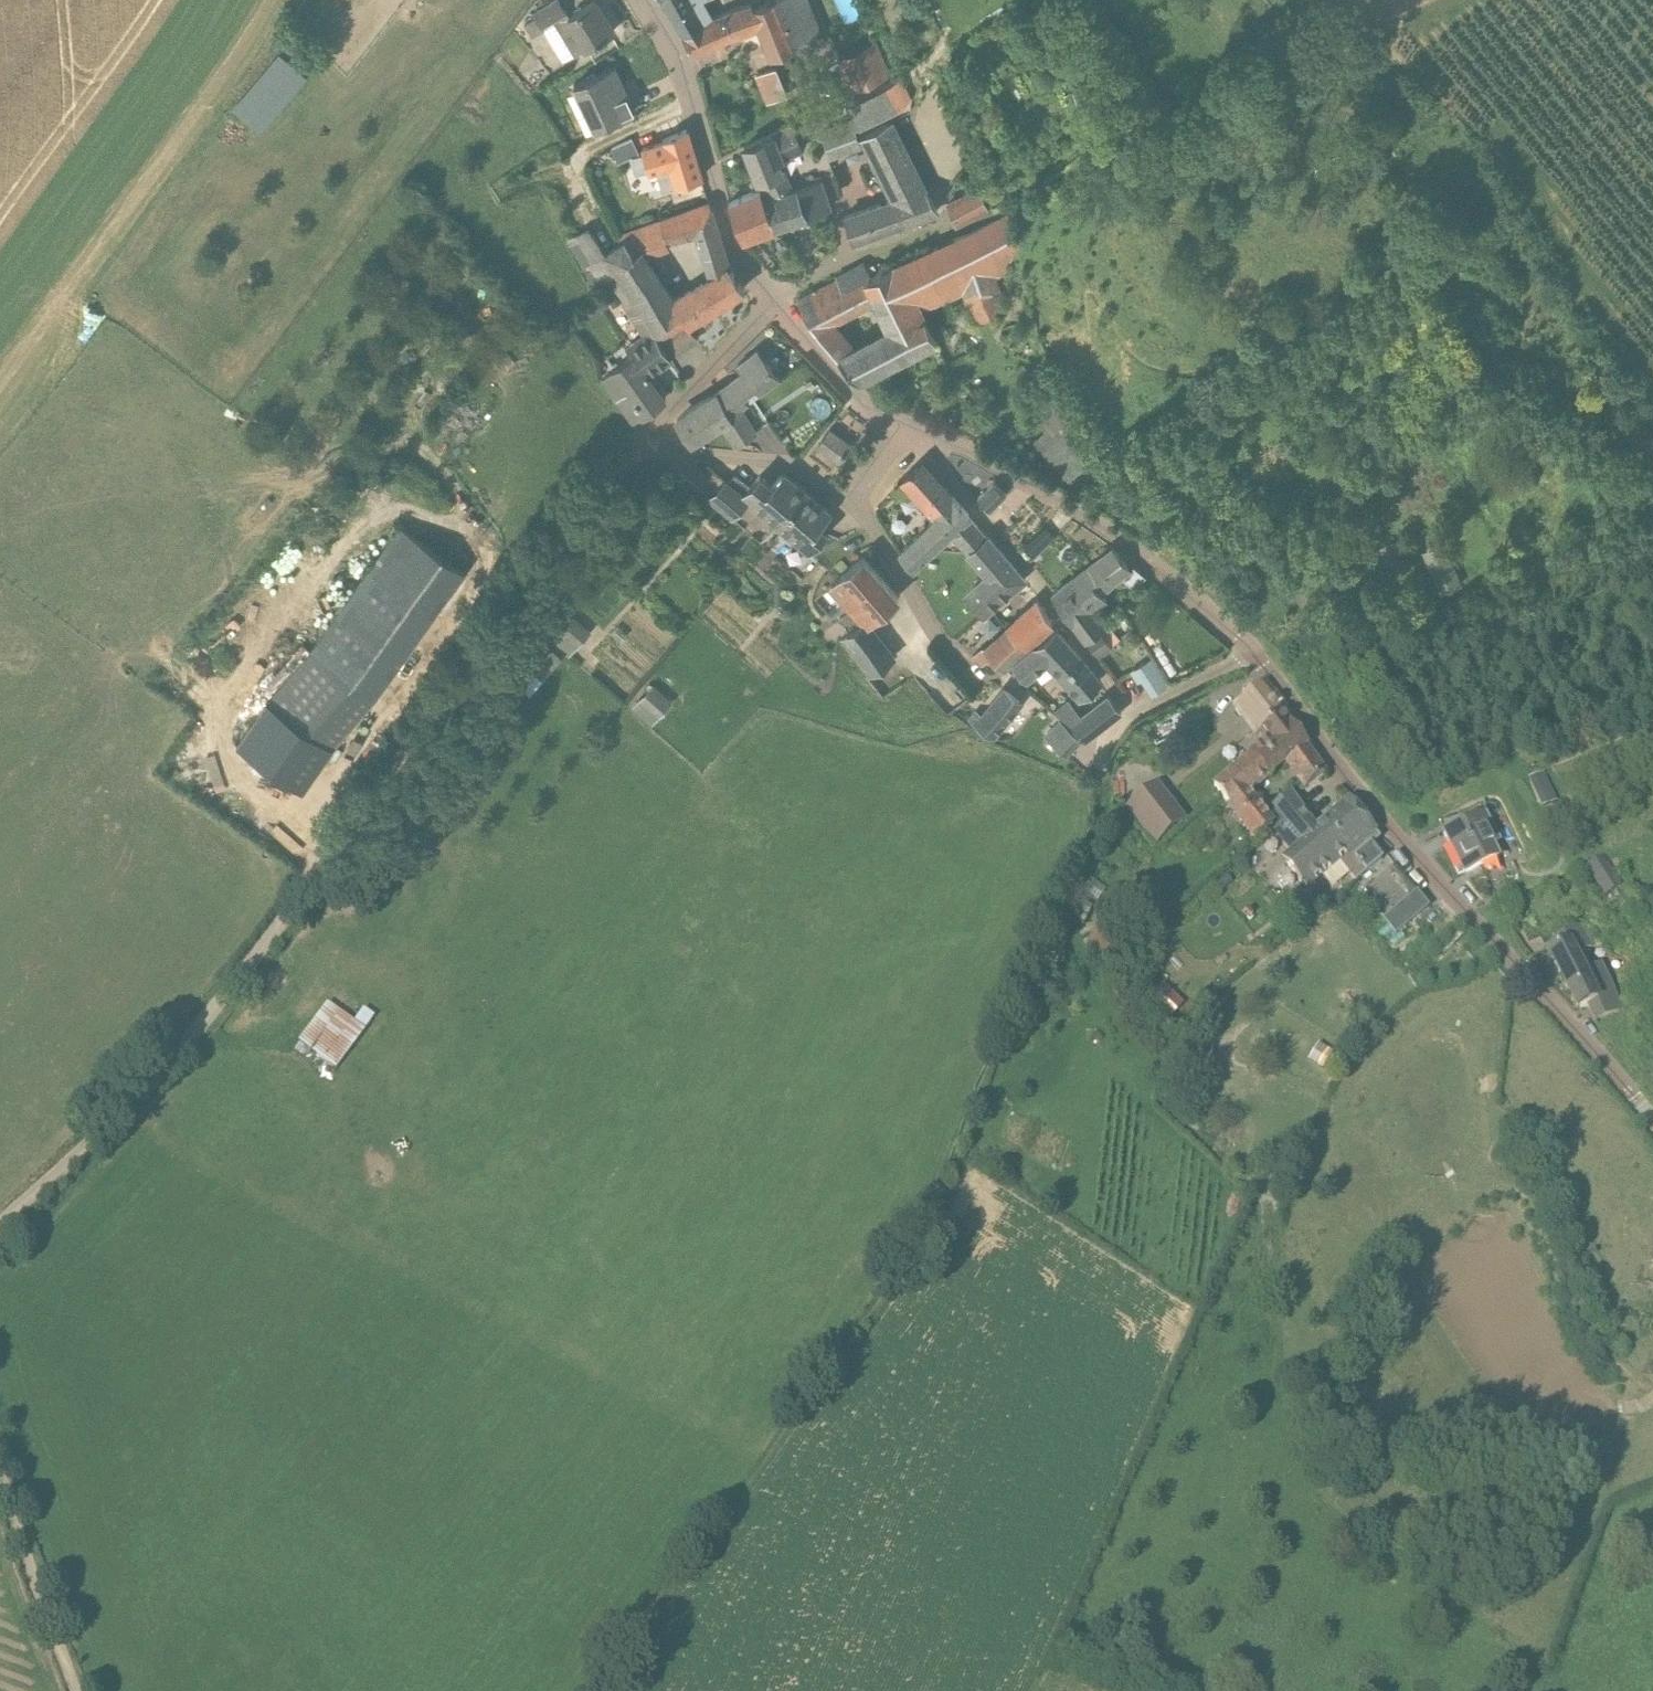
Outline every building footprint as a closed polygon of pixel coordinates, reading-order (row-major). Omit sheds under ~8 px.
[(560,0),(552,0),(533,12),(542,26),(553,19),(575,55),(614,31),(595,0),(569,16),(560,0)] [(682,32),(709,22),(698,2),(703,0),(663,0),(682,32)] [(755,7),(763,24),(775,56),(797,47),(799,53),(827,42),(810,0),(773,0),(755,7)] [(763,24),(755,7),(753,3),(727,14),(709,22),(682,32),(694,51),(714,43),(763,24)] [(847,50),(858,85),(891,75),(880,39),(847,50)] [(595,129),(635,110),(615,66),(574,85),(595,129)] [(756,75),(768,103),(788,95),(776,67),(756,75)] [(905,107),(902,100),(892,79),(847,100),(860,127),(905,107)] [(259,133),(283,105),(253,80),(230,108),(259,133)] [(775,129),(775,133),(743,146),(758,180),(759,180),(762,187),(765,194),(793,183),(780,159),(785,157),(786,158),(805,150),(792,121),(775,129)] [(864,135),(895,199),(896,199),(904,222),(938,211),(919,170),(894,121),(864,135)] [(701,175),(687,128),(662,138),(663,140),(643,148),(652,172),(658,169),(665,189),(701,175)] [(637,153),(631,139),(611,149),(612,152),(608,154),(613,165),(618,163),(629,158),(638,154),(637,153)] [(793,183),(765,194),(762,187),(728,202),(742,238),(811,215),(815,227),(829,222),(825,210),(831,208),(821,181),(795,188),(793,183)] [(955,225),(988,211),(979,188),(946,201),(955,225)] [(852,240),(904,222),(896,199),(895,199),(844,216),(852,240)] [(642,245),(647,255),(669,247),(667,241),(701,231),(703,237),(718,232),(709,202),(625,232),(630,241),(635,249),(642,245)] [(963,236),(900,264),(921,307),(962,291),(975,323),(1009,308),(997,280),(1010,275),(1016,255),(1025,251),(1009,216),(963,236)] [(672,299),(647,255),(642,245),(635,249),(630,241),(606,254),(589,227),(568,240),(602,290),(609,285),(613,283),(615,286),(621,282),(629,295),(623,299),(646,338),(652,332),(681,314),(688,324),(744,289),(729,266),(672,299)] [(799,299),(805,310),(873,276),(865,262),(836,278),(836,279),(816,290),(815,288),(813,289),(814,291),(799,299)] [(805,310),(803,312),(859,379),(937,340),(931,328),(921,307),(900,264),(873,276),(805,310)] [(609,285),(602,290),(602,291),(604,294),(570,322),(577,332),(611,304),(614,307),(621,302),(609,285)] [(667,356),(665,353),(656,338),(600,378),(616,399),(615,400),(617,402),(618,401),(616,400),(626,392),(644,415),(666,398),(644,370),(667,356)] [(718,390),(719,392),(729,410),(779,378),(757,348),(738,363),(744,371),(718,390)] [(729,410),(719,392),(715,395),(694,405),(677,419),(692,441),(722,421),(736,443),(768,421),(753,399),(731,413),(729,410)] [(839,459),(850,445),(830,430),(819,445),(839,459)] [(902,477),(933,513),(953,495),(922,459),(902,477)] [(776,525),(806,491),(784,472),(771,486),(760,476),(751,486),(743,495),(742,495),(750,502),(776,525)] [(743,495),(751,486),(735,473),(728,482),(730,484),(743,495)] [(750,502),(742,495),(743,495),(730,484),(728,482),(725,480),(706,502),(731,524),(750,502)] [(990,510),(1006,494),(994,481),(978,497),(990,510)] [(830,512),(806,491),(776,525),(809,553),(826,533),(818,526),(830,512)] [(978,527),(968,515),(969,514),(953,495),(933,513),(936,517),(899,552),(912,568),(949,534),(967,554),(969,552),(969,551),(986,537),(986,536),(978,527)] [(377,697),(466,571),(400,526),(312,650),(377,697)] [(1038,553),(1055,538),(1044,527),(1028,542),(1038,553)] [(986,537),(969,551),(969,552),(989,576),(996,570),(1012,587),(1011,587),(1016,592),(1015,592),(1021,598),(1032,589),(987,535),(986,536),(986,537)] [(1439,590),(1463,585),(1452,539),(1428,545),(1439,590)] [(1093,609),(1093,608),(1107,598),(1100,590),(1129,566),(1114,548),(1072,580),(1093,609)] [(835,582),(818,596),(847,633),(864,620),(867,625),(898,597),(863,557),(843,575),(835,566),(826,573),(835,582)] [(1135,589),(1146,576),(1134,565),(1123,578),(1135,589)] [(1012,587),(996,570),(989,576),(990,576),(966,595),(982,615),(1011,587),(1012,587)] [(1105,626),(1093,608),(1093,609),(1072,580),(1053,594),(1073,623),(1074,622),(1098,656),(1112,647),(1100,629),(1105,626)] [(1034,603),(1006,629),(1027,649),(1054,624),(1034,603)] [(570,658),(590,633),(573,617),(552,642),(570,658)] [(864,620),(847,633),(841,639),(869,675),(893,658),(867,625),(864,620)] [(1027,649),(1006,629),(989,645),(986,642),(981,646),(981,647),(973,655),(981,664),(987,659),(991,663),(994,660),(1004,670),(1027,649)] [(1089,667),(1057,630),(1037,645),(1016,664),(1027,677),(1049,659),(1068,682),(1080,696),(1099,680),(1089,667)] [(1168,682),(1152,657),(1133,669),(1140,679),(1144,676),(1154,691),(1168,682)] [(535,695),(547,679),(535,670),(523,686),(535,695)] [(651,726),(672,703),(653,685),(632,709),(651,726)] [(993,737),(1021,701),(1005,689),(996,700),(983,717),(977,712),(970,721),(993,737)] [(1302,747),(1306,745),(1262,689),(1242,705),(1269,740),(1251,754),(1252,756),(1267,776),(1286,762),(1302,747)] [(1085,741),(1121,711),(1108,695),(1082,717),(1068,702),(1054,713),(1061,720),(1083,739),(1085,741)] [(1083,739),(1061,720),(1045,736),(1067,756),(1083,739)] [(1245,793),(1267,776),(1252,756),(1215,786),(1228,807),(1251,840),(1270,826),(1245,793)] [(1306,788),(1325,775),(1316,760),(1296,775),(1306,788)] [(1545,773),(1529,780),(1543,808),(1558,801),(1545,773)] [(1157,841),(1184,820),(1158,789),(1132,810),(1157,841)] [(1275,832),(1295,855),(1317,830),(1290,794),(1274,808),(1285,823),(1275,832)] [(1351,801),(1325,823),(1350,851),(1339,861),(1357,882),(1384,859),(1372,845),(1381,837),(1351,801)] [(1465,874),(1499,857),(1492,844),(1499,841),(1485,812),(1444,832),(1465,874)] [(1339,861),(1350,851),(1325,823),(1317,830),(1295,855),(1295,856),(1286,863),(1307,888),(1339,861)] [(1606,897),(1623,886),(1604,856),(1587,867),(1606,897)] [(1391,859),(1366,879),(1386,904),(1411,884),(1391,859)] [(1384,907),(1389,914),(1420,890),(1415,884),(1384,907)] [(1082,926),(1092,907),(1082,902),(1072,920),(1082,926)] [(1399,938),(1412,927),(1399,911),(1386,922),(1399,938)] [(1567,933),(1600,999),(1588,1005),(1592,1016),(1595,1020),(1623,1007),(1601,962),(1591,968),(1582,951),(1592,946),(1581,921),(1565,928),(1567,933)] [(1600,999),(1567,933),(1547,943),(1550,949),(1547,951),(1576,1011),(1588,1005),(1600,999)] [(356,1024),(367,1033),(379,1016),(367,1008),(356,1024)]
